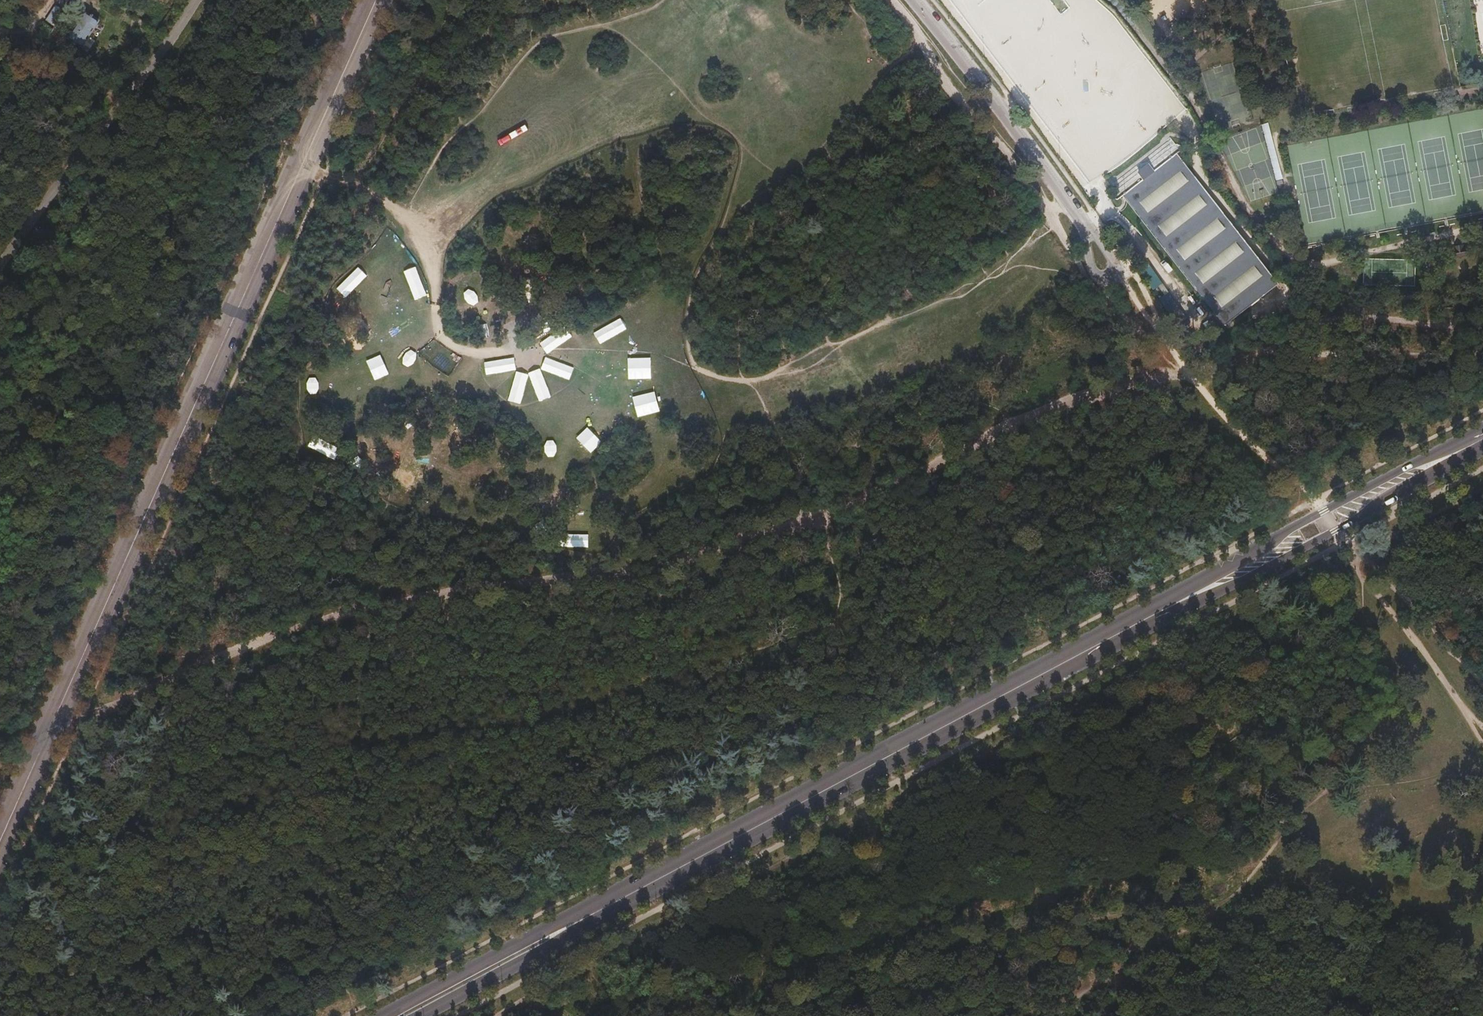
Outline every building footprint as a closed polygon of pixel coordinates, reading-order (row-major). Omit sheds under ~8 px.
[(68,39),(82,47),(98,21),(85,13),(68,39)] [(1123,195),(1223,326),(1243,311),(1277,285),(1192,172),(1177,153),(1123,195)] [(1119,195),(1133,187),(1129,180),(1123,184),(1120,178),(1112,183),(1119,195)] [(1140,268),(1154,289),(1161,284),(1147,263),(1140,268)] [(410,298),(422,292),(409,264),(397,269),(410,298)] [(1158,295),(1172,315),(1179,311),(1165,290),(1158,295)] [(565,325),(538,340),(544,352),(571,337),(565,325)] [(541,368),(570,379),(575,366),(545,355),(541,368)] [(482,363),(485,375),(515,369),(513,356),(482,363)] [(519,403),(528,374),(515,370),(506,399),(519,403)] [(620,371),(596,372),(597,393),(620,392),(620,371)] [(551,389),(548,379),(529,383),(531,394),(551,389)] [(364,436),(355,446),(363,453),(372,443),(364,436)] [(304,451),(333,456),(336,443),(307,438),(304,451)] [(427,455),(442,454),(441,443),(426,444),(427,455)] [(394,483),(407,487),(411,475),(397,471),(394,483)] [(204,553),(209,546),(203,541),(197,548),(204,553)] [(219,553),(221,545),(214,543),(212,552),(219,553)] [(213,570),(216,563),(209,561),(207,568),(213,570)]
